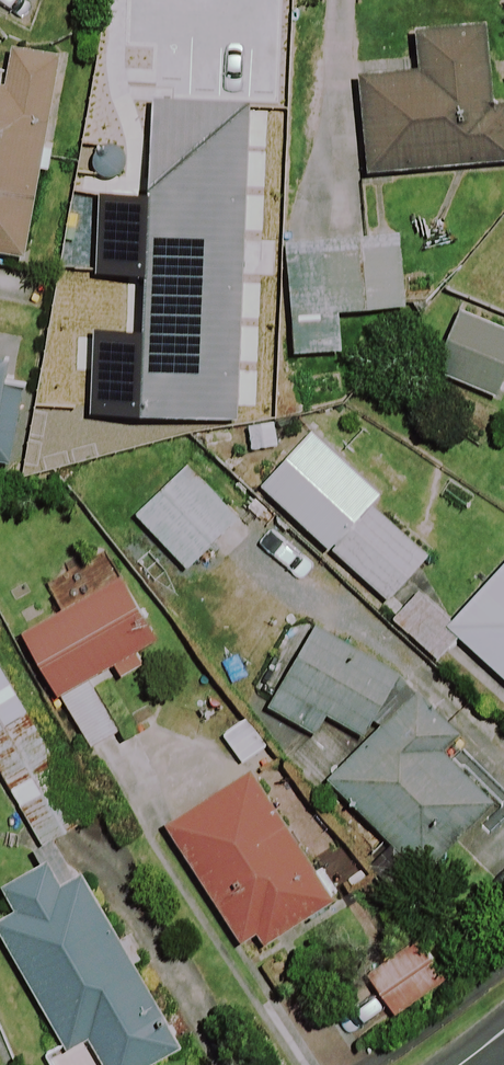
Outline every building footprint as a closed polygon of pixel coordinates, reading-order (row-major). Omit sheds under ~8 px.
[(483,25),(412,31),(416,72),(356,77),(365,173),(503,161),(503,104),(491,105),(483,25)] [(26,260),(39,174),(47,176),(51,147),(43,146),(57,52),(9,44),(2,91),(0,91),(0,256),(26,260)] [(238,252),(245,109),(153,105),(146,247),(238,252)] [(401,308),(396,236),(314,241),(318,313),(401,308)] [(458,314),(434,375),(495,398),(503,375),(503,332),(458,314)] [(0,343),(0,410),(13,345),(0,343)] [(379,496),(310,432),(260,487),(386,603),(426,559),(369,507),(379,496)] [(233,523),(180,468),(131,516),(184,570),(233,523)] [(446,629),(503,681),(503,565),(446,629)] [(145,663),(138,652),(156,642),(118,575),(17,631),(55,699),(109,668),(116,680),(145,663)] [(398,678),(317,627),(267,707),(313,736),(327,715),(361,737),(398,678)] [(0,676),(0,778),(43,849),(88,822),(0,676)] [(454,739),(413,697),(327,780),(420,876),(491,807),(439,753),(454,739)] [(244,717),(217,734),(239,769),(266,752),(244,717)] [(333,901),(249,770),(162,826),(246,957),(333,901)] [(50,864),(1,890),(15,917),(0,925),(0,935),(58,1045),(41,1053),(48,1064),(153,1064),(174,1054),(79,873),(60,883),(50,864)]
